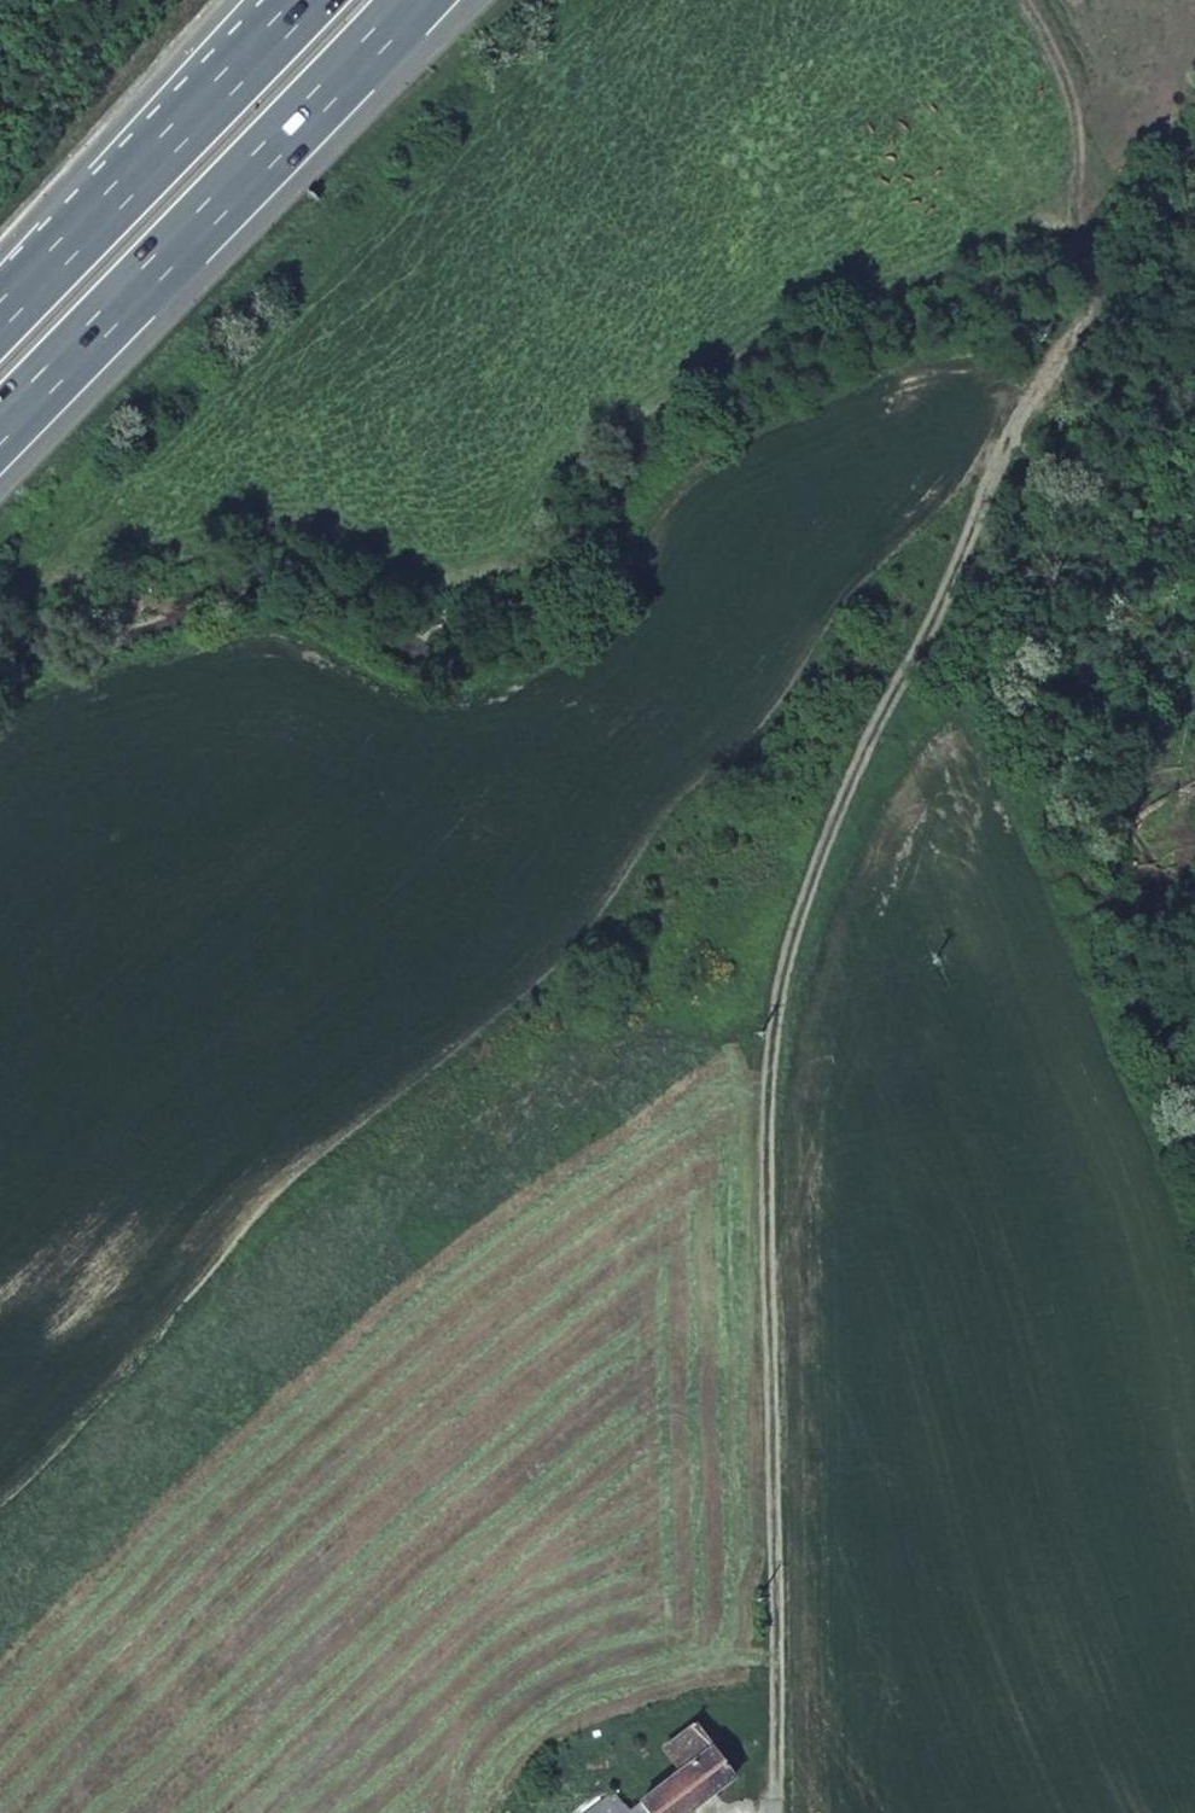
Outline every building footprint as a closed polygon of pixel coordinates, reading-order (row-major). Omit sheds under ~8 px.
[(688,1765),(718,1743),(701,1720),(671,1745),(688,1765)] [(718,1743),(688,1765),(648,1796),(633,1812),(620,1798),(601,1812),(701,1812),(744,1778),(718,1743)]
